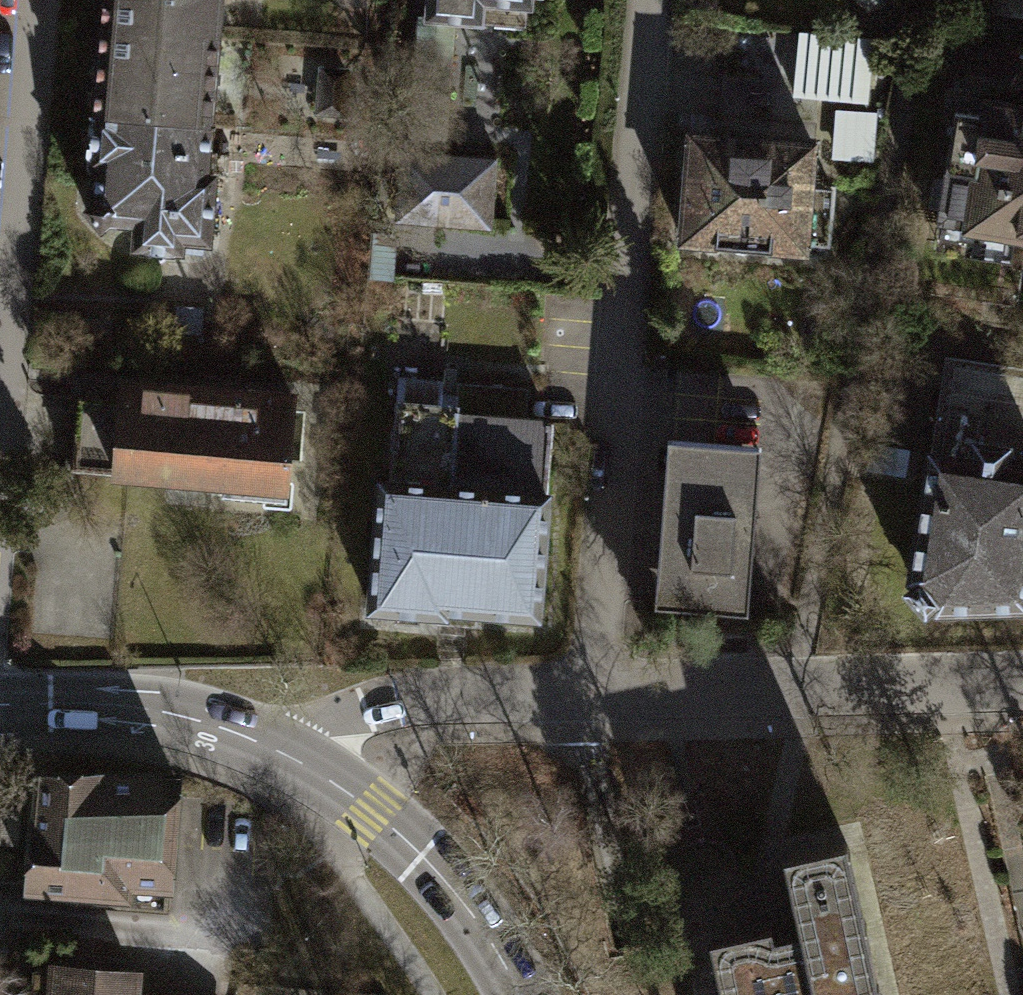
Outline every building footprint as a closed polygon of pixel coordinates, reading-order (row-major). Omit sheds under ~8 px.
[(105,24),(219,34),(222,0),(107,0),(105,24)] [(428,19),(453,21),(528,27),(531,0),(429,0),(428,19)] [(971,11),(1022,19),(1022,0),(973,0),(971,11)] [(453,21),(428,19),(420,19),(410,154),(442,156),(453,21)] [(105,24),(96,115),(212,125),(219,34),(105,24)] [(857,102),(865,41),(807,33),(799,94),(857,102)] [(1022,235),(1022,110),(987,104),(985,117),(957,113),(939,222),(1022,235)] [(96,202),(85,212),(101,230),(109,223),(136,225),(134,249),(184,253),(185,242),(211,244),(217,175),(208,174),(212,125),(96,115),(92,164),(99,165),(96,202)] [(835,148),(867,151),(870,119),(838,116),(835,148)] [(814,145),(690,134),(681,242),(803,252),(804,240),(826,242),(830,188),(811,186),(814,145)] [(492,225),(496,160),(442,156),(410,154),(405,153),(400,218),(492,225)] [(937,608),(1022,607),(1022,368),(945,356),(911,579),(937,608)] [(382,482),(372,608),(445,614),(445,608),(538,615),(553,423),(522,420),(524,390),(402,380),(394,483),(382,482)] [(294,397),(125,384),(124,402),(79,398),(73,471),(224,483),(223,497),(286,501),(294,397)] [(672,442),(659,605),(748,611),(760,449),(672,442)] [(42,778),(31,886),(73,889),(72,900),(165,908),(174,777),(98,778),(98,776),(42,778)] [(846,840),(782,854),(799,929),(774,935),(772,924),(712,937),(717,956),(715,956),(724,994),(881,994),(846,840)] [(134,974),(57,967),(57,971),(35,969),(32,994),(133,994),(134,974)]
